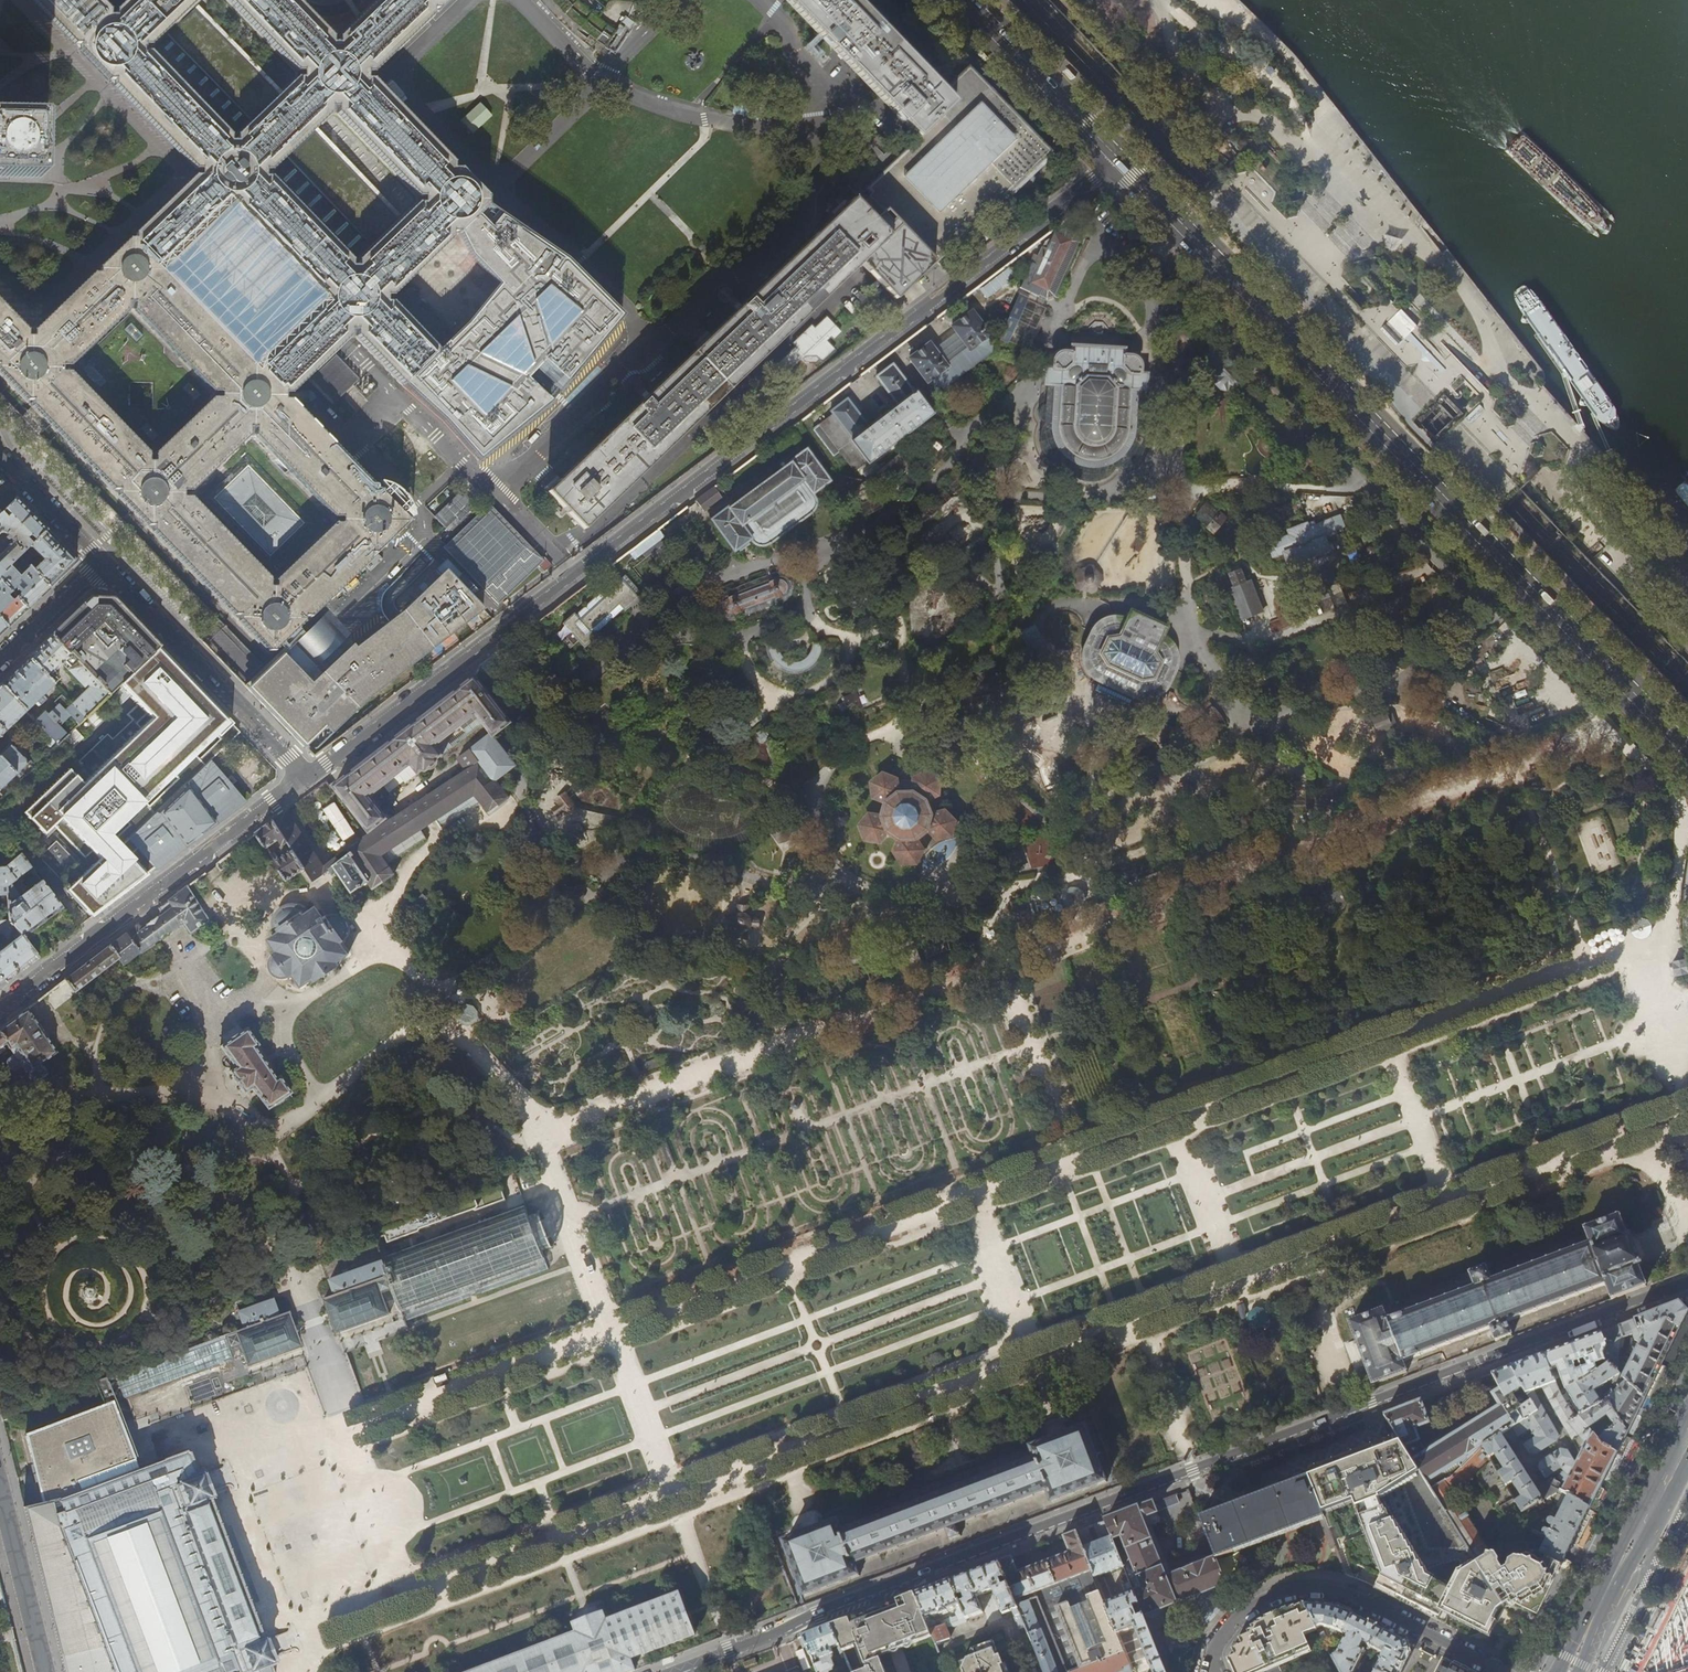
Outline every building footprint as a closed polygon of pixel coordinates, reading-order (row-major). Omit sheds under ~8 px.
[(110,16),(110,10),(101,0),(32,0),(75,45),(80,45),(110,16)] [(116,16),(145,46),(151,46),(199,0),(127,0),(116,10),(116,16)] [(302,72),(332,44),(332,38),(296,0),(227,0),(257,31),(296,72),(302,72)] [(431,12),(421,0),(377,0),(360,17),(338,38),(338,44),(367,73),(373,73),(376,70),(431,17),(431,12)] [(449,0),(421,0),(431,12),(437,12),(449,0)] [(576,0),(552,0),(555,3),(574,22),(597,41),(604,47),(614,35),(583,9),(576,0)] [(818,36),(833,51),(836,54),(850,69),(889,110),(901,122),(918,139),(955,103),(942,90),(930,77),(927,74),(855,0),(783,0),(818,36)] [(635,22),(625,15),(621,21),(631,28),(635,22)] [(145,52),(145,46),(116,16),(110,16),(80,45),(80,51),(94,65),(109,80),(115,81),(145,52)] [(198,21),(164,54),(360,253),(391,221),(292,119),(198,21)] [(625,28),(621,25),(616,33),(620,36),(625,28)] [(318,95),(331,108),(337,108),(367,79),(367,73),(338,44),(332,44),(302,72),(302,78),(318,95)] [(989,59),(981,51),(977,53),(985,61),(989,59)] [(145,52),(115,81),(115,87),(195,170),(201,170),(231,141),(231,135),(151,52),(145,52)] [(887,169),(867,188),(936,260),(938,262),(963,238),(1015,189),(1053,152),(968,65),(955,78),(942,90),(955,103),(918,139),(887,169)] [(1068,69),(1062,71),(1070,80),(1076,78),(1068,69)] [(367,79),(337,108),(337,114),(378,157),(417,198),(423,198),(454,169),(454,163),(415,122),(384,91),(372,79),(367,79)] [(494,117),(479,102),(461,121),(474,135),(494,117)] [(40,178),(43,175),(44,117),(41,114),(0,113),(0,178),(40,178)] [(201,170),(201,176),(230,206),(235,206),(265,177),(265,171),(237,141),(231,141),(201,170)] [(423,198),(423,204),(455,235),(486,204),(487,197),(485,195),(477,186),(459,169),(454,169),(423,198)] [(135,233),(135,239),(164,269),(170,269),(229,212),(230,206),(201,176),(195,176),(135,233)] [(322,295),(351,266),(352,260),(271,177),(265,177),(235,206),(235,212),(316,295),(322,295)] [(644,400),(547,492),(555,501),(550,507),(560,518),(566,512),(582,529),(860,264),(869,274),(875,280),(894,300),(916,280),(936,260),(867,188),(739,309),(648,396),(644,400)] [(549,402),(526,377),(544,360),(560,377),(573,365),(577,369),(620,315),(574,273),(562,261),(558,259),(486,204),(455,235),(468,264),(472,266),(493,289),(467,323),(455,334),(438,351),(392,302),(387,302),(356,331),(356,337),(402,385),(442,422),(479,460),(537,412),(549,402)] [(357,260),(357,266),(386,296),(393,296),(407,282),(418,271),(455,235),(423,204),(417,204),(398,222),(357,260)] [(235,212),(235,206),(230,206),(229,212),(170,269),(164,269),(164,275),(170,275),(250,358),(250,364),(256,364),(256,358),(316,301),(321,301),(322,295),(316,295),(235,212)] [(1031,263),(1020,288),(1038,297),(1039,296),(1046,298),(1053,296),(1077,243),(1074,235),(1065,230),(1057,234),(1056,236),(1054,235),(1051,241),(1048,239),(1044,242),(1034,265),(1031,263)] [(164,269),(135,239),(129,239),(115,253),(100,268),(100,273),(128,303),(134,303),(164,275),(164,269)] [(322,295),(321,301),(350,331),(356,331),(387,302),(386,296),(357,266),(351,266),(322,295)] [(128,303),(100,273),(94,273),(64,302),(34,331),(34,337),(63,366),(69,367),(77,359),(118,319),(128,309),(128,303)] [(164,275),(134,303),(134,309),(214,393),(220,393),(250,364),(250,358),(170,275),(164,275)] [(1009,277),(979,299),(983,304),(1013,282),(1009,277)] [(1518,290),(1516,292),(1515,295),(1514,299),(1515,303),(1520,310),(1562,371),(1589,411),(1592,413),(1597,414),(1601,414),(1605,411),(1608,406),(1608,401),(1606,396),(1538,299),(1534,294),(1530,289),(1526,288),(1522,288),(1518,290)] [(28,337),(28,331),(0,301),(0,364),(28,337)] [(256,358),(256,364),(284,394),(290,394),(342,345),(350,337),(350,331),(321,301),(316,301),(256,358)] [(929,345),(909,359),(927,382),(931,379),(937,386),(944,387),(990,352),(990,346),(985,339),(989,336),(971,313),(952,327),(957,333),(934,351),(929,345)] [(181,366),(132,318),(73,377),(151,456),(211,396),(181,366)] [(796,348),(763,380),(769,386),(781,374),(784,377),(805,357),(817,357),(823,363),(834,352),(826,343),(831,338),(834,341),(841,334),(826,320),(814,331),(811,328),(793,345),(796,348)] [(0,364),(0,373),(27,401),(33,401),(63,372),(63,366),(34,337),(28,337),(0,364)] [(1124,350),(1069,347),(1069,355),(1061,355),(1058,356),(1056,358),(1055,360),(1055,363),(1055,365),(1054,371),(1045,371),(1045,387),(1046,387),(1050,387),(1076,389),(1074,431),(1075,433),(1078,438),(1082,442),(1088,445),(1091,445),(1098,445),(1104,442),(1106,440),(1110,435),(1112,430),(1114,391),(1136,392),(1144,392),(1145,392),(1146,376),(1137,375),(1138,366),(1136,363),(1134,361),(1132,360),(1129,359),(1124,358),(1124,350)] [(335,354),(309,379),(332,404),(358,379),(335,354)] [(220,393),(220,399),(249,428),(255,428),(284,400),(284,396),(284,394),(256,364),(250,364),(220,393)] [(1223,365),(1217,370),(1217,373),(1220,376),(1217,379),(1218,383),(1223,388),(1226,388),(1229,385),(1232,388),(1235,388),(1241,383),(1240,380),(1237,377),(1234,377),(1229,371),(1229,368),(1226,365),(1223,365)] [(846,400),(831,411),(852,440),(839,450),(855,471),(931,414),(915,392),(913,394),(892,366),(876,378),(898,405),(884,416),(882,414),(879,416),(881,418),(867,428),(846,400)] [(113,490),(119,491),(149,462),(151,456),(73,377),(68,372),(63,372),(33,401),(33,407),(113,490)] [(378,387),(366,375),(354,386),(366,399),(378,387)] [(644,400),(648,396),(639,387),(640,383),(638,379),(634,377),(631,377),(628,379),(627,381),(626,386),(628,389),(631,390),(633,390),(644,400)] [(1050,387),(1046,387),(1046,403),(1040,408),(1039,412),(1038,417),(1038,421),(1041,426),(1043,428),(1044,430),(1041,441),(1044,452),(1047,459),(1050,462),(1057,467),(1062,468),(1067,469),(1069,469),(1077,478),(1085,481),(1091,482),(1097,482),(1103,480),(1108,477),(1110,474),(1114,470),(1121,470),(1128,467),(1134,463),(1138,459),(1141,453),(1143,446),(1143,440),(1142,438),(1141,436),(1142,434),(1145,432),(1148,427),(1149,421),(1148,416),(1146,412),(1143,408),(1144,392),(1136,392),(1134,432),(1129,444),(1122,455),(1113,462),(1103,467),(1089,469),(1076,467),(1064,459),(1055,449),(1050,438),(1050,387)] [(1076,389),(1050,387),(1050,438),(1055,449),(1064,459),(1076,467),(1089,469),(1103,467),(1113,462),(1122,455),(1129,444),(1134,432),(1136,392),(1114,391),(1112,430),(1110,435),(1106,440),(1104,442),(1098,445),(1091,445),(1088,445),(1082,442),(1078,438),(1075,433),(1074,431),(1076,389)] [(155,456),(155,462),(183,491),(189,492),(249,434),(249,428),(220,399),(214,399),(155,456)] [(1526,491),(1549,467),(1487,399),(1464,424),(1526,491)] [(370,489),(371,483),(290,400),(284,400),(255,428),(255,434),(335,518),(341,518),(370,489)] [(817,410),(801,422),(808,431),(823,419),(817,410)] [(800,423),(793,429),(795,431),(799,429),(801,432),(804,429),(800,423)] [(1280,432),(1274,438),(1281,445),(1287,439),(1280,432)] [(727,506),(709,520),(734,552),(742,546),(748,541),(749,542),(750,541),(751,543),(753,545),(755,546),(757,546),(759,547),(761,546),(764,546),(766,545),(811,513),(811,512),(812,511),(813,510),(814,508),(815,506),(815,504),(815,501),(815,499),(814,497),(813,496),(815,495),(814,493),(830,482),(806,449),(788,462),(788,463),(728,508),(727,506)] [(272,561),(276,557),(280,554),(311,524),(249,457),(230,475),(227,477),(225,480),(206,497),(269,563),(272,561)] [(119,491),(119,496),(147,526),(153,526),(183,497),(183,491),(155,462),(149,462),(119,491)] [(484,498),(461,474),(425,505),(434,516),(458,493),(461,496),(463,494),(476,505),(484,498)] [(714,488),(696,502),(703,511),(721,498),(714,488)] [(375,554),(405,525),(405,519),(386,499),(376,489),(370,489),(341,518),(341,524),(369,554),(375,554)] [(458,493),(434,516),(448,531),(476,505),(463,494),(461,496),(458,493)] [(153,526),(153,532),(233,615),(239,615),(269,587),(269,581),(193,502),(189,497),(183,497),(153,526)] [(30,514),(16,499),(0,513),(0,533),(5,534),(9,539),(11,543),(0,554),(0,574),(8,567),(18,557),(24,551),(29,546),(46,530),(30,514)] [(542,561),(488,504),(442,549),(498,606),(539,567),(544,572),(553,566),(545,558),(542,561)] [(1219,513),(1207,527),(1214,533),(1226,519),(1219,513)] [(1257,513),(1237,518),(1239,524),(1258,519),(1257,513)] [(1289,535),(1268,544),(1273,557),(1284,552),(1289,567),(1301,562),(1300,561),(1318,554),(1319,555),(1331,551),(1325,537),(1335,533),(1330,519),(1316,525),(1314,521),(1307,524),(1307,523),(1287,530),(1289,535)] [(310,617),(369,559),(369,554),(341,524),(335,524),(334,525),(287,569),(275,581),(275,587),(304,617),(310,617)] [(46,530),(29,546),(41,558),(37,562),(39,564),(32,571),(49,589),(63,575),(77,562),(62,546),(46,530)] [(878,543),(871,534),(858,544),(867,558),(877,550),(881,547),(878,543)] [(968,548),(959,555),(963,561),(972,554),(968,548)] [(24,551),(18,557),(21,559),(26,554),(24,551)] [(1239,566),(1229,570),(1230,574),(1230,575),(1234,586),(1245,581),(1240,570),(1239,566)] [(0,574),(0,582),(10,592),(14,597),(27,610),(38,599),(49,589),(32,571),(28,567),(18,577),(8,567),(0,574)] [(272,663),(246,688),(302,746),(323,727),(329,732),(312,748),(314,750),(367,698),(483,610),(444,569),(399,612),(354,647),(351,644),(317,676),(314,673),(312,671),(350,633),(328,610),(272,663)] [(1081,573),(1078,573),(1076,577),(1078,579),(1079,584),(1077,586),(1080,589),(1082,588),(1089,588),(1091,591),(1095,589),(1094,586),(1096,581),(1099,580),(1098,576),(1095,575),(1091,571),(1091,569),(1086,569),(1085,571),(1081,573)] [(1223,590),(1228,588),(1236,607),(1236,608),(1238,612),(1243,610),(1241,606),(1240,606),(1233,586),(1234,586),(1230,575),(1219,579),(1223,590)] [(574,615),(563,625),(570,632),(561,640),(570,649),(579,642),(584,648),(595,638),(594,636),(623,609),(624,611),(631,604),(637,599),(634,595),(638,591),(624,576),(620,579),(616,576),(603,588),(605,589),(576,617),(574,615)] [(1250,579),(1247,581),(1254,600),(1256,605),(1260,603),(1259,599),(1258,599),(1250,579)] [(729,599),(729,600),(727,601),(726,602),(724,604),(723,606),(723,608),(723,610),(723,612),(724,613),(725,615),(727,616),(729,617),(731,618),(733,617),(736,616),(737,618),(741,616),(740,615),(775,601),(776,602),(781,600),(780,599),(782,598),(784,597),(785,596),(786,593),(787,591),(787,589),(787,587),(786,586),(784,584),(783,583),(781,582),(779,582),(776,582),(774,583),(773,581),(768,583),(769,585),(734,599),(733,597),(729,599)] [(7,628),(17,619),(27,610),(14,597),(11,601),(6,596),(10,592),(0,582),(0,620),(7,628)] [(271,651),(274,651),(304,622),(304,617),(275,587),(269,587),(239,615),(239,621),(268,651),(271,651)] [(966,601),(964,600),(963,607),(968,608),(968,610),(974,612),(975,610),(980,611),(982,605),(979,604),(980,603),(980,601),(980,600),(978,599),(972,596),(970,596),(968,597),(967,599),(966,601)] [(119,686),(159,648),(146,634),(116,603),(112,599),(90,599),(88,600),(51,636),(76,661),(93,679),(109,696),(119,686)] [(562,604),(554,610),(560,617),(567,612),(562,604)] [(1100,630),(1089,654),(1089,659),(1090,664),(1092,667),(1095,671),(1139,691),(1145,691),(1151,690),(1154,689),(1158,685),(1160,683),(1168,665),(1168,661),(1168,658),(1167,652),(1165,649),(1161,645),(1158,643),(1161,635),(1165,627),(1147,620),(1130,611),(1126,619),(1122,626),(1119,624),(1111,624),(1108,624),(1102,627),(1100,630)] [(539,622),(525,633),(530,640),(545,629),(539,622)] [(38,648),(27,659),(53,685),(59,679),(53,673),(62,665),(64,662),(69,668),(76,661),(51,636),(38,648)] [(778,643),(767,644),(768,645),(769,645),(769,647),(769,650),(770,652),(771,654),(772,656),(774,659),(775,661),(777,663),(778,664),(780,666),(783,667),(784,668),(787,669),(790,670),(793,670),(797,670),(799,670),(802,670),(804,669),(807,668),(809,666),(812,665),(814,663),(815,661),(817,659),(819,656),(820,654),(821,652),(821,649),(822,647),(822,645),(822,644),(822,643),(812,643),(812,644),(813,644),(813,647),(812,650),(811,652),(810,655),(808,657),(805,659),(802,660),(799,661),(796,662),(792,661),(790,661),(787,659),(784,658),(783,656),(781,654),(779,652),(779,649),(778,646),(778,643)] [(103,850),(109,857),(71,893),(91,918),(245,801),(232,785),(226,778),(210,760),(207,763),(201,756),(199,759),(193,753),(228,720),(159,648),(119,686),(137,704),(126,715),(131,721),(112,739),(107,734),(76,764),(81,769),(76,774),(71,768),(25,812),(46,834),(55,825),(86,857),(126,819),(130,824),(103,850)] [(1254,657),(1248,655),(1245,661),(1251,664),(1254,657)] [(0,685),(0,686),(25,712),(38,700),(39,702),(45,697),(43,695),(53,685),(27,659),(12,673),(0,685)] [(64,662),(62,665),(84,688),(87,685),(93,679),(76,661),(69,668),(64,662)] [(985,671),(977,672),(979,683),(987,682),(985,671)] [(1439,672),(1434,674),(1438,682),(1443,680),(1439,672)] [(341,779),(334,785),(371,831),(389,817),(372,795),(384,785),(413,763),(420,772),(425,768),(426,769),(427,769),(428,769),(439,762),(440,760),(440,759),(439,758),(444,754),(437,745),(478,713),(486,722),(496,734),(513,721),(508,714),(495,699),(476,675),(471,679),(406,729),(341,779)] [(93,679),(87,685),(89,687),(71,704),(85,719),(86,717),(97,708),(109,696),(93,679)] [(25,712),(0,686),(0,736),(25,712)] [(49,716),(48,717),(67,736),(75,729),(85,719),(71,704),(63,695),(55,702),(63,711),(61,713),(57,708),(49,716)] [(500,695),(495,699),(508,714),(512,710),(500,695)] [(854,695),(843,701),(845,704),(839,706),(842,712),(847,710),(848,712),(860,706),(857,701),(854,695)] [(102,713),(97,708),(86,717),(92,723),(102,713)] [(44,712),(34,722),(37,724),(45,732),(50,737),(57,745),(65,738),(67,736),(48,717),(44,712)] [(478,713),(437,745),(444,754),(486,722),(478,713)] [(1378,719),(1374,720),(1376,726),(1389,722),(1387,715),(1383,717),(1382,715),(1377,716),(1378,719)] [(37,724),(31,730),(39,738),(45,732),(37,724)] [(1203,730),(1201,731),(1202,738),(1205,737),(1207,738),(1208,738),(1210,738),(1212,737),(1212,736),(1214,736),(1213,729),(1211,729),(1210,728),(1208,727),(1206,728),(1204,729),(1203,730)] [(80,734),(75,729),(67,736),(65,738),(70,744),(80,734)] [(762,731),(757,734),(761,740),(761,739),(762,741),(765,740),(764,738),(765,737),(764,736),(766,735),(764,731),(762,732),(762,731)] [(347,848),(350,853),(368,881),(374,888),(394,874),(381,856),(475,794),(490,813),(509,798),(495,781),(515,765),(495,736),(491,736),(459,760),(461,763),(450,768),(457,778),(372,832),(347,848)] [(50,737),(43,743),(51,751),(57,745),(50,737)] [(0,755),(0,759),(20,780),(35,767),(30,761),(28,763),(10,744),(0,755)] [(2,797),(20,780),(0,759),(0,795),(2,797)] [(413,763),(384,785),(390,794),(420,772),(413,763)] [(1020,764),(1017,768),(1017,770),(1023,775),(1026,775),(1029,772),(1028,770),(1022,764),(1020,764)] [(884,774),(872,783),(875,797),(888,801),(884,817),(870,814),(861,825),(866,839),(880,841),(888,830),(901,839),(895,851),(903,863),(917,862),(923,850),(917,838),(922,834),(928,829),(938,839),(951,835),(955,821),(945,811),(932,814),(927,801),(939,794),(939,780),(928,773),(915,779),(915,793),(899,793),(897,779),(884,774)] [(226,778),(232,785),(236,781),(230,774),(226,778)] [(1185,783),(1177,785),(1179,790),(1175,791),(1178,799),(1193,793),(1190,786),(1186,787),(1185,783)] [(565,792),(559,798),(562,802),(556,807),(558,810),(560,812),(567,807),(570,811),(577,805),(565,792)] [(1275,796),(1272,797),(1272,802),(1276,804),(1280,802),(1281,798),(1277,795),(1275,796)] [(343,840),(355,833),(334,801),(323,808),(343,840)] [(339,861),(337,858),(333,861),(326,866),(324,868),(287,810),(283,813),(257,834),(266,849),(280,839),(284,846),(289,843),(293,850),(305,869),(314,882),(327,873),(329,871),(333,875),(339,870),(335,865),(339,861)] [(650,822),(644,820),(643,820),(642,821),(640,822),(639,823),(638,824),(638,825),(638,827),(639,829),(640,830),(641,831),(647,832),(650,822)] [(772,820),(772,821),(774,825),(772,827),(782,842),(785,841),(786,843),(788,842),(787,841),(788,840),(788,839),(788,838),(788,834),(787,832),(786,830),(784,827),(782,825),(780,824),(778,823),(775,820),(772,820)] [(42,860),(63,881),(79,866),(56,842),(42,856),(42,860)] [(279,860),(276,862),(288,881),(296,875),(301,871),(305,869),(293,850),(279,860)] [(1018,850),(999,856),(1006,875),(1024,868),(1018,850)] [(339,861),(335,865),(339,870),(353,892),(359,887),(360,888),(364,885),(363,884),(368,881),(350,853),(339,861)] [(21,855),(4,868),(6,887),(20,877),(28,871),(31,869),(21,855)] [(31,869),(28,871),(37,884),(27,891),(8,907),(9,922),(20,937),(22,939),(61,909),(31,869)] [(20,877),(6,887),(6,895),(8,907),(27,891),(21,883),(24,881),(20,877)] [(1066,890),(1064,896),(1066,903),(1071,907),(1078,907),(1084,903),(1086,897),(1084,890),(1078,886),(1072,886),(1066,890)] [(68,977),(64,980),(73,993),(113,963),(119,958),(123,964),(138,952),(139,954),(156,941),(161,938),(182,922),(190,933),(208,921),(186,887),(158,908),(158,910),(159,911),(159,913),(159,914),(158,916),(157,917),(156,917),(150,922),(148,923),(146,925),(145,926),(143,927),(141,927),(139,926),(137,924),(68,977)] [(573,895),(575,900),(579,902),(583,901),(585,897),(584,892),(580,890),(575,891),(573,895)] [(1014,902),(1009,903),(1010,906),(1007,907),(1005,913),(1006,918),(1011,921),(1022,917),(1024,912),(1023,907),(1018,904),(1015,905),(1014,902)] [(277,935),(269,940),(277,951),(274,953),(275,954),(272,956),(270,959),(270,961),(269,964),(270,967),(271,971),(272,972),(275,975),(278,977),(280,977),(284,978),(288,977),(290,976),(291,977),(293,975),(301,986),(313,979),(315,981),(322,976),(323,977),(332,971),(331,970),(338,965),(337,962),(348,954),(340,943),(343,941),(342,940),(344,939),(345,937),(347,933),(347,931),(347,928),(346,924),(344,920),(342,919),(340,918),(337,917),(334,916),(331,917),(327,919),(326,918),(323,919),(316,908),(308,913),(306,911),(305,910),(299,906),(295,905),(288,906),(284,907),(282,908),(277,912),(275,917),(273,924),(274,930),(277,935)] [(738,917),(727,917),(727,925),(737,926),(738,928),(738,938),(746,938),(747,929),(748,928),(749,927),(759,927),(759,919),(750,918),(749,917),(747,916),(747,907),(739,906),(739,916),(738,917)] [(1647,924),(1645,923),(1643,922),(1641,921),(1639,922),(1637,923),(1636,924),(1635,926),(1634,929),(1635,931),(1636,933),(1638,934),(1640,935),(1643,935),(1645,934),(1647,932),(1648,930),(1648,928),(1648,926),(1647,924)] [(2,934),(7,940),(12,936),(15,940),(20,937),(9,922),(0,923),(0,934),(2,934)] [(886,929),(875,930),(876,941),(887,939),(886,929)] [(14,977),(37,959),(22,939),(20,937),(15,940),(0,952),(0,987),(14,977)] [(1672,962),(1675,976),(1687,973),(1687,970),(1686,959),(1685,960),(1672,962)] [(479,1017),(478,1010),(474,1005),(467,1004),(461,1006),(457,1012),(458,1019),(463,1024),(469,1025),(476,1023),(479,1017)] [(0,1028),(0,1047),(5,1044),(13,1055),(6,1059),(5,1064),(10,1071),(14,1072),(21,1067),(30,1079),(26,1082),(27,1087),(32,1083),(33,1084),(48,1074),(41,1064),(57,1053),(55,1051),(27,1009),(11,1021),(3,1026),(0,1028)] [(246,1028),(220,1046),(235,1067),(229,1071),(232,1076),(231,1076),(236,1084),(240,1089),(241,1088),(244,1093),(251,1088),(267,1109),(290,1093),(279,1076),(276,1078),(255,1047),(258,1045),(246,1028)] [(562,1034),(543,1044),(545,1047),(564,1035),(565,1031),(561,1032),(562,1034)] [(540,1047),(523,1056),(521,1055),(519,1057),(523,1058),(541,1049),(540,1047)] [(656,1059),(644,1063),(642,1069),(646,1075),(661,1069),(656,1059)] [(623,1071),(610,1076),(616,1087),(630,1081),(628,1073),(623,1071)] [(11,1127),(7,1121),(3,1123),(3,1122),(2,1121),(0,1120),(0,1134),(11,1127)] [(660,1126),(654,1128),(669,1167),(672,1166),(674,1165),(660,1126)] [(498,1186),(382,1227),(387,1242),(418,1231),(419,1228),(473,1209),(475,1210),(505,1199),(498,1186)] [(528,1213),(526,1208),(383,1259),(330,1278),(335,1294),(324,1298),(325,1300),(326,1300),(331,1313),(333,1319),(338,1332),(391,1313),(387,1303),(398,1299),(406,1320),(549,1269),(542,1250),(553,1247),(552,1245),(553,1244),(546,1224),(542,1212),(540,1212),(539,1210),(528,1213)] [(1383,1310),(1349,1323),(1373,1385),(1407,1372),(1403,1362),(1490,1329),(1496,1344),(1513,1337),(1507,1322),(1605,1285),(1611,1300),(1646,1287),(1638,1266),(1641,1265),(1636,1250),(1630,1235),(1627,1236),(1619,1216),(1584,1229),(1589,1244),(1491,1281),(1486,1268),(1470,1274),(1475,1287),(1387,1321),(1383,1310)] [(588,1264),(591,1276),(600,1274),(597,1262),(588,1264)] [(605,1283),(595,1285),(599,1303),(603,1302),(605,1310),(611,1309),(605,1283)] [(85,1299),(87,1298),(88,1297),(89,1296),(90,1294),(90,1292),(89,1290),(87,1288),(86,1287),(84,1287),(82,1287),(80,1288),(79,1290),(78,1292),(78,1294),(78,1296),(79,1297),(81,1298),(83,1299),(85,1299)] [(221,1331),(231,1359),(243,1354),(247,1365),(299,1346),(294,1331),(292,1327),(287,1311),(277,1315),(272,1300),(239,1312),(244,1327),(236,1330),(235,1329),(235,1328),(234,1326),(233,1325),(232,1324),(230,1323),(228,1323),(227,1323),(225,1323),(223,1324),(222,1326),(221,1328),(221,1329),(221,1331)] [(1639,1343),(1636,1350),(1631,1348),(1627,1354),(1632,1357),(1630,1362),(1622,1377),(1645,1399),(1646,1397),(1662,1366),(1663,1363),(1687,1313),(1684,1308),(1680,1304),(1679,1303),(1639,1318),(1637,1319),(1644,1336),(1639,1343)] [(1244,1305),(1238,1308),(1239,1312),(1241,1317),(1248,1315),(1244,1305)] [(1254,1309),(1250,1312),(1248,1315),(1247,1319),(1248,1323),(1249,1326),(1252,1329),(1255,1331),(1260,1331),(1265,1329),(1268,1325),(1270,1321),(1269,1316),(1267,1313),(1264,1310),(1260,1308),(1254,1309)] [(1608,1364),(1622,1377),(1630,1362),(1627,1362),(1627,1359),(1623,1358),(1622,1359),(1618,1358),(1620,1343),(1624,1343),(1624,1340),(1632,1335),(1634,1341),(1639,1343),(1644,1336),(1637,1319),(1624,1324),(1601,1333),(1606,1348),(1602,1355),(1606,1365),(1608,1364)] [(231,1359),(221,1331),(213,1335),(212,1334),(212,1333),(211,1332),(209,1332),(208,1332),(206,1332),(205,1333),(204,1334),(204,1335),(203,1336),(204,1338),(158,1355),(157,1354),(157,1353),(156,1352),(154,1351),(153,1351),(151,1351),(150,1352),(150,1353),(148,1353),(150,1358),(104,1376),(104,1378),(95,1381),(104,1405),(112,1402),(231,1359)] [(1585,1380),(1606,1365),(1602,1355),(1606,1348),(1601,1333),(1581,1341),(1572,1344),(1585,1380)] [(1544,1355),(1554,1379),(1560,1377),(1565,1388),(1561,1390),(1563,1394),(1585,1380),(1572,1344),(1557,1350),(1544,1355)] [(1544,1355),(1528,1361),(1524,1362),(1510,1368),(1538,1412),(1516,1425),(1483,1446),(1489,1458),(1495,1455),(1505,1471),(1499,1474),(1506,1486),(1512,1482),(1523,1499),(1516,1503),(1522,1513),(1559,1491),(1590,1509),(1595,1498),(1600,1489),(1602,1484),(1617,1454),(1604,1447),(1588,1428),(1577,1418),(1572,1420),(1560,1395),(1561,1395),(1555,1382),(1554,1379),(1544,1355)] [(1617,1454),(1626,1437),(1627,1435),(1628,1433),(1637,1415),(1645,1399),(1622,1377),(1608,1364),(1606,1365),(1585,1380),(1563,1394),(1561,1395),(1560,1395),(1572,1420),(1577,1418),(1588,1428),(1604,1447),(1617,1454)] [(1672,1371),(1662,1366),(1646,1397),(1656,1402),(1672,1371)] [(1510,1368),(1496,1373),(1492,1374),(1508,1406),(1503,1409),(1516,1425),(1538,1412),(1510,1368)] [(1481,1448),(1483,1446),(1516,1425),(1503,1409),(1508,1406),(1492,1374),(1471,1382),(1473,1391),(1490,1385),(1495,1394),(1492,1395),(1499,1408),(1425,1453),(1417,1441),(1413,1429),(1425,1425),(1426,1422),(1419,1404),(1419,1402),(1394,1412),(1384,1416),(1399,1439),(1430,1489),(1445,1481),(1440,1474),(1457,1463),(1460,1468),(1481,1448)] [(207,1383),(192,1389),(194,1395),(199,1393),(201,1397),(211,1393),(207,1383)] [(42,1502),(137,1468),(127,1442),(124,1434),(112,1402),(104,1405),(26,1434),(37,1480),(42,1502)] [(1647,1420),(1637,1415),(1628,1433),(1638,1438),(1647,1420)] [(839,1521),(783,1542),(804,1597),(860,1576),(855,1565),(946,1531),(950,1541),(961,1537),(957,1526),(1047,1492),(1052,1503),(1107,1482),(1086,1427),(1030,1448),(1035,1459),(843,1532),(839,1521)] [(1636,1442),(1626,1437),(1617,1454),(1627,1459),(1636,1442)] [(1378,1447),(1307,1474),(1325,1518),(1345,1576),(1351,1577),(1357,1579),(1365,1583),(1373,1587),(1383,1592),(1399,1600),(1472,1637),(1491,1630),(1492,1628),(1493,1626),(1501,1611),(1504,1606),(1430,1489),(1399,1439),(1395,1440),(1378,1447)] [(1590,1509),(1559,1491),(1522,1513),(1516,1503),(1506,1486),(1499,1474),(1489,1458),(1483,1446),(1481,1448),(1460,1468),(1452,1476),(1445,1481),(1430,1489),(1504,1606),(1509,1603),(1514,1600),(1516,1604),(1537,1614),(1553,1581),(1559,1571),(1560,1567),(1564,1560),(1566,1555),(1570,1547),(1572,1544),(1589,1510),(1590,1509)] [(42,1502),(24,1506),(64,1671),(272,1671),(268,1663),(273,1661),(275,1660),(272,1653),(270,1647),(268,1641),(266,1636),(264,1637),(264,1636),(262,1636),(260,1629),(255,1617),(250,1603),(245,1591),(241,1579),(236,1565),(231,1554),(226,1540),(221,1527),(216,1514),(212,1503),(210,1497),(211,1496),(211,1495),(213,1494),(210,1488),(208,1482),(206,1476),(204,1471),(202,1472),(202,1471),(196,1473),(188,1452),(187,1450),(163,1459),(163,1458),(137,1468),(42,1502)] [(1217,1559),(1325,1518),(1307,1474),(1302,1476),(1280,1485),(1284,1495),(1271,1500),(1269,1495),(1259,1499),(1261,1502),(1257,1504),(1255,1500),(1246,1504),(1247,1507),(1243,1509),(1240,1499),(1230,1503),(1233,1511),(1228,1513),(1230,1519),(1218,1523),(1213,1513),(1199,1519),(1215,1558),(1165,1579),(1145,1527),(1160,1521),(1153,1504),(1134,1511),(1110,1520),(1105,1522),(1111,1538),(1123,1567),(1130,1583),(1132,1588),(1134,1592),(1139,1605),(1143,1616),(1195,1594),(1208,1625),(1215,1617),(1228,1603),(1230,1601),(1233,1599),(1217,1559)] [(1179,1497),(1156,1505),(1163,1524),(1185,1516),(1179,1497)] [(1111,1538),(1105,1522),(1094,1526),(1098,1539),(1104,1541),(1090,1547),(1092,1541),(1088,1528),(1076,1533),(1083,1549),(1095,1578),(1123,1567),(1111,1538)] [(1095,1578),(1083,1549),(1076,1533),(1063,1537),(1069,1554),(1026,1570),(1035,1593),(1066,1671),(1075,1671),(1125,1653),(1117,1635),(1105,1604),(1095,1578)] [(1035,1593),(1026,1570),(1021,1572),(1018,1573),(1012,1557),(999,1562),(1014,1601),(1019,1614),(1027,1635),(1042,1671),(1056,1671),(1040,1630),(1027,1596),(1030,1595),(1035,1593)] [(1573,1564),(1564,1560),(1560,1567),(1570,1572),(1573,1564)] [(1015,1616),(1019,1614),(1014,1601),(999,1562),(972,1572),(951,1580),(965,1618),(957,1621),(955,1622),(943,1626),(937,1628),(930,1631),(932,1637),(935,1645),(949,1639),(945,1629),(954,1628),(967,1623),(967,1620),(967,1619),(983,1613),(977,1597),(993,1591),(1003,1614),(1012,1611),(1015,1616)] [(1685,1584),(1641,1671),(1674,1671),(1687,1667),(1687,1578),(1685,1584)] [(954,1614),(957,1621),(965,1618),(951,1580),(933,1587),(915,1594),(916,1596),(930,1631),(937,1628),(935,1622),(930,1618),(939,1615),(939,1616),(947,1613),(947,1612),(956,1609),(954,1614)] [(1105,1604),(1117,1635),(1134,1628),(1151,1671),(1166,1671),(1165,1669),(1155,1646),(1143,1616),(1137,1618),(1133,1607),(1139,1605),(1134,1592),(1105,1604)] [(635,1670),(631,1660),(695,1635),(688,1615),(680,1594),(607,1622),(605,1617),(603,1613),(588,1619),(582,1621),(574,1624),(577,1633),(476,1671),(631,1671),(635,1670)] [(881,1609),(853,1620),(843,1624),(842,1622),(831,1626),(839,1646),(841,1652),(856,1646),(865,1670),(861,1671),(885,1671),(879,1656),(932,1637),(930,1631),(916,1596),(909,1599),(881,1609)] [(1304,1604),(1307,1611),(1317,1628),(1320,1627),(1326,1628),(1331,1629),(1330,1632),(1334,1634),(1336,1630),(1339,1632),(1345,1634),(1354,1614),(1346,1611),(1345,1610),(1340,1608),(1335,1606),(1330,1605),(1326,1605),(1318,1604),(1304,1604)] [(1317,1630),(1317,1628),(1307,1611),(1299,1614),(1297,1611),(1276,1619),(1280,1627),(1264,1634),(1250,1640),(1254,1648),(1236,1656),(1238,1663),(1235,1664),(1231,1666),(1234,1671),(1255,1671),(1310,1649),(1304,1636),(1317,1630)] [(1354,1614),(1345,1634),(1348,1636),(1347,1638),(1345,1640),(1337,1655),(1332,1658),(1340,1671),(1355,1671),(1365,1651),(1361,1649),(1362,1646),(1368,1649),(1369,1647),(1376,1650),(1386,1630),(1374,1624),(1354,1614)] [(943,1626),(955,1622),(954,1618),(951,1619),(950,1618),(941,1622),(943,1626)] [(817,1671),(828,1671),(827,1671),(832,1669),(834,1665),(831,1659),(832,1656),(829,1649),(839,1646),(831,1626),(829,1627),(803,1636),(808,1650),(817,1671)] [(1376,1650),(1384,1654),(1378,1666),(1374,1664),(1372,1668),(1376,1670),(1379,1671),(1400,1671),(1407,1657),(1409,1653),(1405,1640),(1386,1630),(1376,1650)] [(806,1647),(808,1651),(808,1650),(803,1636),(799,1638),(803,1648),(806,1647)] [(1002,1671),(1004,1670),(993,1641),(972,1650),(975,1657),(960,1663),(963,1671),(1002,1671)] [(1165,1642),(1155,1646),(1165,1669),(1174,1665),(1165,1642)] [(802,1653),(797,1655),(803,1671),(808,1669),(802,1653)] [(1125,1653),(1075,1671),(1132,1671),(1125,1653)] [(1460,1668),(1443,1660),(1437,1671),(1468,1671),(1460,1668)]
